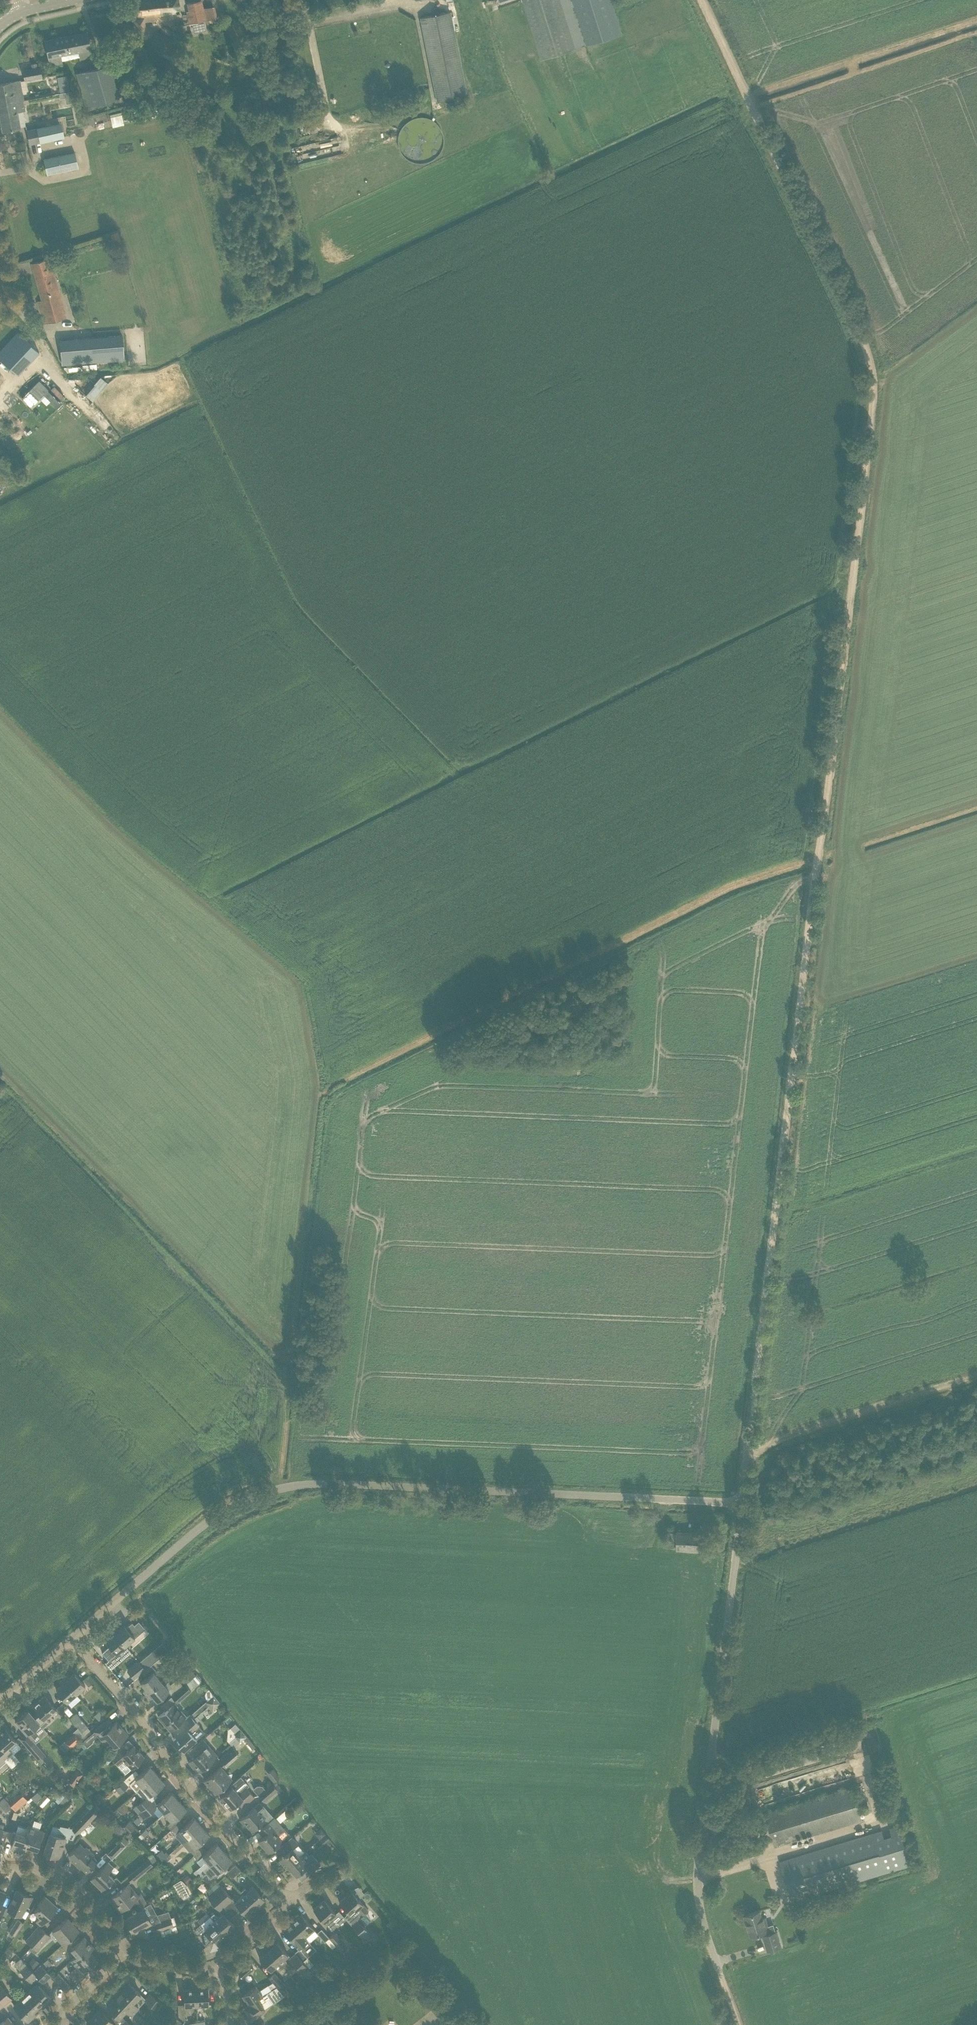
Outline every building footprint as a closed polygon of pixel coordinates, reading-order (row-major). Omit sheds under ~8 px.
[(157,20),(156,15),(179,12),(177,0),(156,0),(133,3),(134,19),(132,19),(135,39),(140,39),(140,38),(145,37),(143,19),(152,18),(152,20),(157,20)] [(189,11),(187,11),(189,23),(192,23),(193,31),(206,28),(204,20),(205,20),(203,10),(202,6),(201,0),(195,1),(187,3),(189,11)] [(541,58),(575,48),(560,0),(522,0),(541,58)] [(575,48),(621,33),(614,10),(611,0),(560,0),(575,48)] [(419,19),(436,103),(467,96),(450,12),(419,19)] [(79,57),(91,55),(86,32),(44,40),(49,65),(62,62),(61,56),(77,52),(79,57)] [(119,97),(108,61),(76,71),(86,107),(119,97)] [(42,76),(40,67),(22,70),(24,80),(42,76)] [(66,74),(57,76),(59,83),(67,81),(66,74)] [(0,83),(0,105),(15,103),(13,92),(21,90),(19,80),(3,83),(0,83)] [(59,92),(60,103),(73,102),(72,90),(59,92)] [(0,105),(0,120),(2,131),(12,129),(20,128),(17,111),(23,109),(25,109),(23,101),(15,103),(0,105)] [(121,111),(110,114),(113,126),(124,123),(121,111)] [(445,142),(444,137),(442,132),(440,129),(438,126),(435,123),(430,121),(426,120),(421,119),(416,120),(413,121),(409,123),(405,126),(402,130),(401,134),(399,138),(399,142),(400,147),(401,151),(403,155),(406,158),(409,161),(414,163),(417,164),(422,165),(427,164),(430,163),(435,161),(438,158),(440,155),(443,151),(444,147),(445,142)] [(37,128),(26,130),(29,144),(40,142),(37,128)] [(66,154),(43,159),(47,175),(70,170),(78,168),(74,152),(66,154)] [(118,232),(111,234),(114,245),(121,243),(121,242),(120,237),(118,232)] [(41,300),(37,301),(43,322),(63,317),(62,316),(65,315),(57,289),(55,289),(49,268),(52,267),(49,258),(31,263),(41,300)] [(0,350),(0,358),(17,374),(39,351),(17,331),(0,350)] [(60,340),(59,340),(62,366),(125,360),(123,335),(60,340)] [(41,376),(24,394),(32,402),(45,389),(60,403),(63,399),(48,386),(50,384),(41,376)] [(101,376),(86,393),(93,399),(108,383),(101,376)] [(116,1627),(112,1630),(125,1645),(134,1637),(124,1625),(118,1629),(116,1627)] [(105,1641),(109,1645),(102,1652),(108,1659),(125,1645),(112,1630),(108,1633),(110,1636),(105,1641)] [(170,1659),(161,1646),(156,1649),(165,1662),(170,1659)] [(151,1650),(139,1661),(145,1668),(151,1663),(152,1663),(158,1658),(151,1650)] [(191,1669),(185,1675),(189,1680),(195,1674),(191,1669)] [(142,1690),(146,1694),(160,1681),(152,1672),(140,1682),(145,1688),(142,1690)] [(66,1675),(63,1678),(75,1693),(85,1685),(74,1673),(69,1677),(66,1675)] [(185,1675),(184,1674),(179,1678),(184,1685),(189,1680),(185,1675)] [(195,1674),(189,1680),(194,1686),(201,1680),(196,1674),(195,1674)] [(87,1675),(83,1679),(88,1685),(93,1681),(87,1675)] [(75,1693),(63,1678),(59,1682),(61,1684),(56,1689),(66,1701),(75,1693)] [(172,1696),(177,1702),(190,1690),(194,1686),(189,1680),(184,1685),(172,1696)] [(160,1681),(146,1694),(149,1697),(152,1695),(157,1701),(168,1690),(160,1681)] [(213,1694),(205,1701),(209,1706),(212,1709),(219,1702),(213,1694)] [(36,1710),(31,1714),(39,1723),(42,1727),(53,1717),(50,1713),(56,1708),(44,1695),(32,1705),(36,1710)] [(174,1702),(158,1716),(169,1729),(185,1715),(174,1702)] [(179,1724),(171,1731),(176,1735),(173,1738),(183,1750),(191,1743),(196,1739),(196,1738),(204,1731),(199,1725),(196,1722),(203,1715),(201,1713),(197,1708),(189,1715),(179,1724)] [(39,1723),(31,1714),(27,1709),(14,1720),(26,1734),(27,1734),(31,1739),(37,1734),(33,1728),(39,1723)] [(104,1717),(99,1711),(94,1715),(99,1721),(104,1717)] [(88,1727),(75,1713),(69,1718),(81,1732),(88,1727)] [(100,1726),(94,1731),(98,1735),(102,1740),(106,1736),(114,1745),(119,1740),(127,1734),(116,1721),(112,1724),(107,1719),(100,1726)] [(223,1732),(233,1745),(246,1735),(236,1722),(223,1732)] [(5,1760),(13,1753),(8,1746),(15,1740),(4,1727),(0,1730),(0,1754),(5,1760)] [(80,1738),(75,1732),(69,1737),(75,1743),(80,1738)] [(246,1735),(243,1738),(247,1743),(246,1743),(250,1749),(255,1746),(246,1735)] [(88,1736),(82,1741),(86,1746),(92,1741),(88,1736)] [(195,1766),(200,1771),(217,1756),(202,1739),(187,1752),(192,1757),(188,1761),(193,1767),(195,1766)] [(33,1741),(27,1746),(39,1759),(45,1754),(33,1741)] [(109,1755),(117,1764),(123,1759),(130,1768),(144,1756),(133,1744),(127,1749),(122,1743),(109,1755)] [(219,1759),(224,1766),(238,1754),(232,1748),(219,1759)] [(129,1783),(136,1791),(140,1788),(142,1786),(156,1774),(149,1765),(135,1777),(135,1778),(129,1783)] [(204,1780),(215,1792),(230,1779),(219,1767),(204,1780)] [(266,1773),(273,1782),(279,1776),(272,1768),(266,1773)] [(76,1769),(70,1776),(77,1781),(82,1773),(76,1769)] [(136,1791),(135,1792),(138,1795),(145,1789),(149,1794),(164,1782),(156,1774),(142,1786),(140,1788),(136,1791)] [(237,1801),(242,1806),(254,1796),(245,1786),(247,1785),(239,1776),(230,1785),(231,1786),(219,1797),(230,1808),(237,1801)] [(124,1780),(115,1788),(119,1792),(128,1785),(124,1780)] [(264,1801),(277,1789),(271,1783),(265,1789),(259,1794),(258,1795),(264,1801)] [(265,1789),(262,1785),(257,1785),(253,1788),(259,1794),(265,1789)] [(764,1787),(768,1802),(778,1799),(773,1785),(764,1787)] [(862,1819),(853,1786),(765,1813),(775,1846),(862,1819)] [(30,1796),(35,1802),(41,1796),(37,1791),(30,1796)] [(157,1804),(164,1812),(178,1800),(171,1791),(157,1804)] [(8,1802),(15,1810),(27,1800),(20,1792),(8,1802)] [(59,1801),(64,1805),(72,1796),(67,1792),(65,1794),(57,1793),(54,1796),(56,1798),(55,1800),(58,1803),(59,1801)] [(44,1794),(41,1798),(46,1802),(49,1798),(44,1794)] [(138,1813),(141,1810),(151,1801),(147,1796),(137,1805),(133,1808),(138,1813)] [(8,1802),(3,1797),(0,1800),(0,1811),(3,1809),(8,1802)] [(101,1800),(97,1804),(102,1808),(103,1810),(107,1806),(101,1800)] [(178,1800),(164,1812),(171,1820),(186,1808),(178,1800)] [(151,1801),(138,1813),(142,1818),(155,1806),(151,1801)] [(15,1810),(8,1802),(3,1809),(11,1818),(13,1811),(15,1810)] [(95,1802),(72,1827),(79,1833),(102,1809),(97,1804),(95,1802)] [(245,1823),(252,1830),(265,1819),(257,1810),(262,1806),(259,1802),(247,1813),(239,1819),(243,1824),(245,1823)] [(287,1809),(282,1814),(286,1818),(291,1814),(287,1809)] [(174,1834),(181,1842),(201,1825),(193,1817),(181,1828),(177,1823),(170,1829),(174,1834)] [(268,1851),(281,1840),(285,1836),(276,1825),(274,1826),(269,1821),(258,1830),(262,1835),(257,1840),(268,1851)] [(59,1856),(65,1839),(65,1837),(57,1835),(59,1827),(52,1825),(50,1832),(43,1851),(59,1856)] [(201,1825),(181,1842),(189,1851),(194,1846),(208,1834),(201,1825)] [(779,1861),(791,1900),(911,1864),(899,1825),(890,1827),(892,1835),(884,1837),(882,1830),(779,1861)] [(24,1833),(19,1850),(24,1851),(26,1845),(36,1849),(42,1830),(27,1826),(24,1833)] [(11,1847),(19,1850),(24,1833),(16,1831),(16,1832),(13,1831),(9,1842),(12,1843),(11,1847)] [(297,1843),(291,1836),(278,1848),(283,1854),(278,1858),(286,1867),(288,1866),(288,1865),(303,1851),(296,1843),(297,1843)] [(107,1853),(112,1859),(125,1845),(120,1840),(107,1853)] [(196,1869),(199,1872),(207,1865),(209,1863),(224,1851),(216,1842),(202,1855),(206,1860),(196,1869)] [(81,1867),(86,1872),(97,1861),(92,1856),(94,1854),(85,1846),(84,1848),(79,1843),(68,1854),(73,1859),(71,1860),(80,1868),(81,1867)] [(288,1865),(288,1866),(296,1875),(301,1870),(306,1876),(320,1864),(307,1848),(303,1851),(288,1865)] [(207,1865),(199,1872),(202,1875),(206,1873),(210,1878),(231,1859),(224,1851),(209,1863),(207,1865)] [(147,1859),(127,1875),(132,1881),(151,1865),(147,1859)] [(90,1878),(101,1890),(114,1877),(108,1871),(114,1866),(108,1860),(90,1878)] [(235,1864),(225,1873),(230,1879),(240,1870),(235,1864)] [(187,1874),(181,1879),(186,1884),(191,1879),(187,1874)] [(243,1894),(257,1909),(261,1906),(258,1903),(264,1898),(261,1896),(267,1890),(255,1877),(244,1887),(241,1884),(237,1887),(243,1894)] [(189,1895),(184,1886),(186,1885),(181,1879),(171,1884),(180,1900),(189,1895)] [(134,1899),(137,1905),(145,1900),(141,1893),(138,1895),(128,1883),(109,1898),(119,1911),(134,1899)] [(220,1886),(215,1891),(226,1904),(232,1898),(220,1886)] [(350,1924),(362,1937),(368,1932),(356,1918),(366,1909),(361,1903),(362,1903),(350,1889),(345,1893),(346,1895),(339,1901),(348,1912),(344,1916),(350,1924)] [(7,1908),(21,1914),(26,1904),(27,1905),(31,1896),(16,1890),(7,1908)] [(226,1904),(215,1891),(208,1898),(219,1910),(226,1904)] [(257,1909),(243,1894),(234,1902),(245,1915),(251,1910),(253,1913),(257,1909)] [(36,1920),(42,1925),(57,1906),(44,1896),(38,1903),(39,1904),(34,1911),(40,1916),(36,1920)] [(313,1909),(331,1929),(336,1924),(330,1917),(335,1912),(323,1899),(313,1909)] [(125,1918),(133,1932),(151,1923),(155,1922),(160,1920),(150,1903),(148,1904),(145,1900),(137,1905),(140,1910),(125,1918)] [(744,1915),(750,1936),(769,1930),(765,1917),(762,1918),(760,1910),(744,1915)] [(209,1916),(221,1929),(227,1936),(231,1933),(228,1930),(234,1925),(223,1912),(217,1917),(213,1912),(209,1916)] [(301,1914),(291,1922),(304,1937),(314,1929),(301,1914)] [(221,1929),(209,1916),(200,1924),(204,1928),(200,1932),(203,1942),(206,1945),(213,1939),(215,1941),(221,1937),(223,1939),(227,1936),(221,1929)] [(67,1917),(52,1930),(63,1943),(78,1930),(67,1917)] [(155,1922),(158,1931),(173,1926),(171,1917),(160,1920),(155,1922)] [(17,1919),(9,1931),(15,1935),(23,1923),(17,1919)] [(304,1937),(291,1922),(282,1930),(295,1945),(297,1944),(297,1945),(299,1943),(305,1950),(311,1944),(304,1937)] [(26,1940),(32,1945),(45,1930),(39,1925),(26,1940)] [(324,1941),(329,1937),(321,1928),(316,1932),(324,1941)] [(45,1930),(32,1945),(37,1950),(50,1935),(45,1930)] [(776,1931),(763,1935),(767,1950),(781,1946),(776,1931)] [(329,1937),(339,1949),(345,1944),(334,1932),(329,1937)] [(93,1947),(83,1936),(80,1939),(78,1937),(70,1944),(72,1946),(71,1947),(77,1954),(80,1958),(88,1951),(93,1947)] [(270,1944),(266,1948),(286,1970),(290,1966),(283,1958),(288,1954),(277,1941),(271,1946),(270,1944)] [(294,1952),(302,1961),(307,1956),(299,1947),(294,1952)] [(286,1970),(266,1948),(262,1951),(264,1953),(259,1957),(269,1969),(274,1966),(281,1974),(286,1970)] [(82,1971),(96,1959),(88,1951),(80,1958),(77,1954),(71,1959),(77,1966),(69,1973),(77,1982),(85,1975),(82,1971)] [(302,1961),(294,1952),(289,1957),(307,1978),(312,1973),(302,1961)] [(314,1966),(313,1963),(307,1956),(302,1961),(312,1973),(314,1970),(314,1966)] [(40,1963),(45,1968),(51,1962),(47,1957),(40,1963)] [(32,1969),(26,1962),(19,1968),(31,1981),(36,1977),(42,1983),(50,1976),(41,1966),(39,1968),(35,1965),(32,1969)] [(14,1963),(10,1967),(28,1986),(32,1982),(14,1963)] [(238,1972),(242,1978),(253,1968),(249,1963),(238,1972)] [(337,1964),(333,1967),(337,1972),(341,1969),(337,1964)] [(286,1985),(274,1972),(268,1977),(272,1982),(275,1985),(275,1984),(276,1985),(280,1990),(286,1985)] [(53,1977),(66,1991),(70,1987),(58,1973),(53,1977)] [(128,1982),(117,1993),(134,2010),(138,2005),(133,2001),(140,1993),(128,1982)] [(242,1994),(248,2004),(273,1987),(272,1986),(275,1985),(272,1982),(268,1985),(267,1984),(258,1990),(254,1985),(242,1994)] [(36,1983),(25,1994),(39,2009),(51,1998),(36,1983)] [(0,1986),(0,1998),(4,2003),(11,1998),(1,1985),(0,1986)] [(196,2005),(195,1985),(190,1985),(190,1989),(183,1989),(183,2003),(177,2004),(178,2015),(185,2021),(184,2006),(196,2005)] [(200,1985),(195,1985),(196,2005),(208,2005),(207,1988),(200,1988),(200,1985)] [(260,2003),(268,1997),(272,2003),(284,1995),(280,1990),(276,1985),(273,1987),(248,2004),(244,2007),(252,2019),(258,2016),(256,2013),(264,2008),(260,2003)] [(134,2010),(117,1993),(106,2006),(118,2017),(126,2009),(131,2013),(134,2010)] [(144,2000),(156,2010),(162,2003),(149,1993),(144,2000)] [(39,2009),(25,1994),(13,2005),(28,2020),(39,2009)] [(304,1998),(295,2006),(300,2011),(309,2003),(304,1998)] [(91,2024),(115,2024),(100,2009),(87,2021),(91,2024)]
